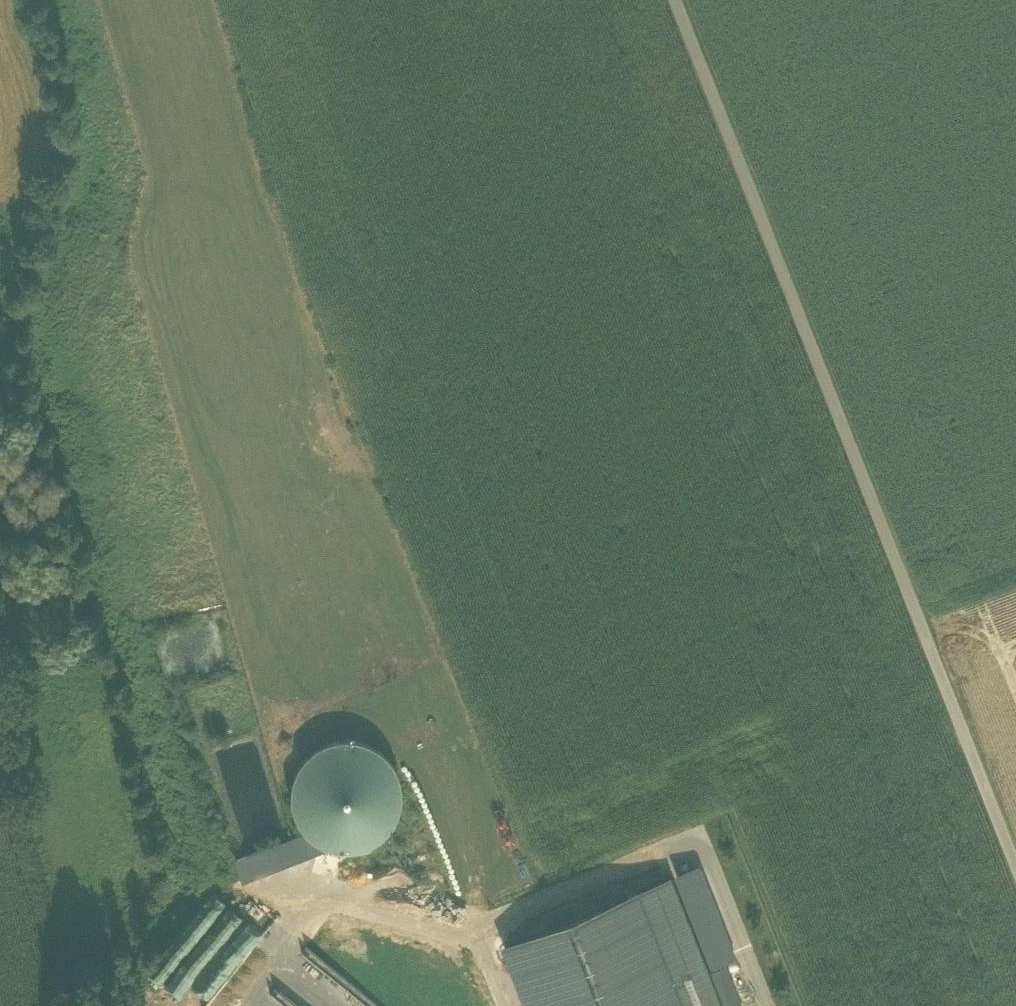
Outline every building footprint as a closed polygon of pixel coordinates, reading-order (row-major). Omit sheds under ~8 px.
[(291,791),(293,805),(298,818),(306,830),(316,839),(328,845),(342,848),(356,847),(369,843),(381,836),(391,827),(398,813),(402,799),(402,783),(397,769),(388,756),(377,746),(363,740),(348,737),(333,739),(320,744),(308,753),(299,764),(294,777),(291,791)] [(276,842),(236,857),(243,876),(319,847),(316,841),(302,835),(277,845),(276,842)] [(699,865),(682,872),(718,963),(735,956),(699,865)] [(505,942),(530,1005),(715,1005),(665,879),(505,942)] [(286,921),(273,912),(265,925),(214,889),(159,966),(215,1005),(225,1005),(286,921)] [(270,988),(292,1005),(380,1005),(305,946),(270,988)] [(256,1005),(292,1005),(270,988),(256,1005)]
